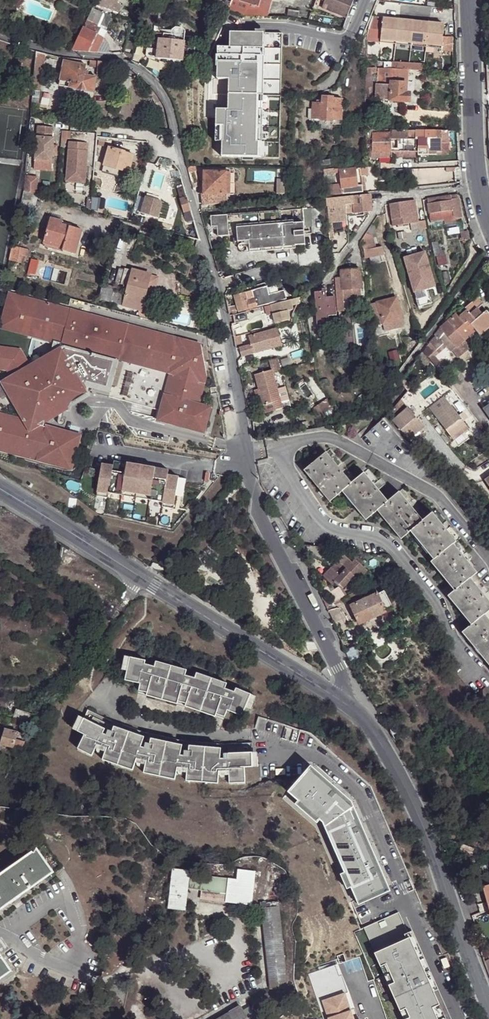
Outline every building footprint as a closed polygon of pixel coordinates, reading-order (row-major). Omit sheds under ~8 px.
[(50,19),(55,5),(39,0),(24,0),(21,9),(50,19)] [(115,15),(119,6),(114,3),(116,0),(96,0),(94,6),(115,15)] [(230,1),(229,1),(228,3),(226,6),(234,10),(240,0),(230,0),(230,1)] [(259,5),(255,15),(268,15),(273,0),(260,0),(259,5)] [(324,0),(321,7),(346,17),(353,0),(324,0)] [(287,15),(299,17),(299,9),(288,8),(287,15)] [(92,55),(99,36),(98,35),(100,29),(105,31),(111,18),(92,9),(72,53),(82,54),(92,55)] [(397,44),(399,22),(373,19),(371,31),(369,31),(367,44),(380,45),(381,42),(397,44)] [(412,46),(415,24),(399,22),(397,44),(412,46)] [(427,48),(430,26),(415,24),(412,46),(427,48)] [(444,27),(430,26),(427,48),(441,50),(441,53),(452,54),(452,39),(443,39),(444,27)] [(164,36),(164,40),(184,43),(184,37),(185,34),(181,29),(175,29),(172,32),(159,30),(159,35),(164,36)] [(259,48),(259,34),(230,33),(230,48),(226,48),(225,63),(218,63),(217,80),(229,80),(228,112),(217,112),(216,127),(224,127),(224,142),(222,142),(222,157),(259,158),(260,143),(262,143),(262,134),(258,134),(258,119),(262,119),(263,111),(258,110),(259,81),(263,81),(263,72),(259,72),(259,57),(264,57),(264,49),(259,48)] [(92,55),(100,55),(107,40),(99,36),(92,55)] [(184,37),(184,43),(185,43),(184,63),(183,69),(194,70),(196,38),(184,37)] [(184,43),(164,40),(158,39),(157,52),(156,60),(173,62),(175,65),(180,66),(184,63),(185,43),(184,43)] [(129,41),(126,54),(132,60),(135,43),(129,41)] [(218,63),(225,63),(226,48),(218,48),(218,63)] [(156,60),(157,52),(147,50),(146,59),(156,60)] [(46,55),(37,52),(36,67),(34,84),(34,93),(33,105),(40,105),(44,66),(46,55)] [(408,83),(406,83),(407,69),(422,70),(423,64),(402,62),(403,59),(399,59),(399,60),(383,60),(383,67),(379,67),(379,68),(379,84),(380,85),(380,100),(409,101),(410,92),(408,92),(408,83)] [(109,63),(89,61),(89,67),(97,68),(95,76),(107,77),(109,63)] [(64,62),(58,86),(93,94),(96,79),(87,77),(88,74),(85,73),(86,67),(64,62)] [(376,68),(365,68),(365,85),(366,99),(371,99),(370,87),(372,87),(371,73),(376,73),(376,68)] [(379,68),(376,68),(376,73),(371,73),(372,87),(370,87),(371,99),(380,100),(380,85),(379,84),(379,68)] [(333,95),(322,96),(321,103),(314,103),(313,109),(308,109),(308,118),(320,119),(321,121),(333,120),(334,119),(342,119),(342,98),(334,98),(333,95)] [(39,125),(38,136),(53,138),(54,127),(39,125)] [(448,127),(416,128),(416,137),(418,137),(418,152),(427,153),(427,150),(442,150),(442,141),(448,141),(448,137),(449,137),(449,144),(458,144),(458,141),(458,127),(449,127),(448,127)] [(392,128),(392,131),(392,136),(398,137),(398,139),(401,139),(401,148),(401,149),(416,149),(416,137),(408,136),(409,128),(392,128)] [(416,128),(409,128),(408,136),(416,137),(416,128)] [(63,131),(62,148),(66,148),(66,141),(67,142),(67,139),(71,139),(72,131),(63,131)] [(373,150),(373,151),(392,151),(392,148),(392,136),(392,131),(373,131),(373,150)] [(92,142),(70,141),(67,181),(88,183),(92,142)] [(427,150),(427,153),(448,153),(448,141),(442,141),(442,150),(427,150)] [(104,166),(118,170),(130,173),(131,172),(136,174),(137,169),(132,167),(133,164),(137,153),(110,145),(104,166)] [(53,161),(36,160),(35,169),(52,171),(53,161)] [(116,177),(118,170),(104,166),(102,173),(116,177)] [(187,166),(192,185),(198,184),(193,167),(187,166)] [(365,176),(369,175),(368,168),(340,171),(342,186),(342,185),(343,190),(343,193),(364,190),(362,176),(365,176)] [(203,194),(226,195),(226,172),(203,171),(203,194)] [(336,190),(343,190),(342,185),(342,186),(340,171),(334,171),(336,190)] [(226,172),(226,195),(234,194),(234,172),(226,172)] [(25,192),(37,195),(39,178),(26,176),(25,192)] [(188,212),(191,211),(184,188),(177,190),(185,213),(188,212)] [(25,192),(20,213),(33,216),(37,195),(25,192)] [(373,211),(372,193),(354,195),(355,203),(357,212),(373,211)] [(203,194),(203,205),(226,204),(226,195),(203,194)] [(355,203),(354,195),(346,196),(347,204),(355,203)] [(346,196),(327,198),(328,206),(329,206),(331,223),(341,222),(340,215),(349,215),(347,204),(346,196)] [(161,201),(146,197),(141,213),(159,218),(162,205),(161,202),(161,201)] [(453,198),(430,202),(432,219),(445,217),(445,219),(463,217),(460,197),(453,198)] [(417,204),(417,199),(410,199),(393,202),(393,208),(417,204)] [(88,200),(87,209),(97,212),(98,201),(88,200)] [(169,204),(161,202),(162,205),(159,218),(166,220),(170,208),(169,204)] [(417,204),(393,208),(395,218),(419,214),(417,204)] [(310,209),(302,210),(304,224),(304,227),(312,226),(310,209)] [(281,226),(304,224),(302,210),(280,212),(281,226)] [(304,227),(304,224),(281,226),(280,212),(214,219),(214,218),(211,218),(212,229),(217,229),(219,239),(237,237),(238,244),(250,243),(251,252),(306,245),(304,227)] [(357,216),(358,231),(371,214),(357,216)] [(412,222),(420,221),(419,214),(395,218),(395,224),(412,222)] [(44,245),(63,250),(77,254),(83,230),(76,228),(62,226),(63,221),(52,217),(44,245)] [(421,229),(430,228),(429,224),(428,220),(420,221),(421,229)] [(413,230),(421,229),(420,221),(412,222),(412,227),(413,230)] [(374,236),(367,232),(361,239),(364,250),(377,247),(374,236)] [(434,242),(437,256),(438,255),(442,254),(439,241),(434,242)] [(13,245),(10,261),(18,263),(21,249),(23,249),(23,247),(13,245)] [(377,247),(364,250),(366,257),(385,252),(383,245),(377,247)] [(21,249),(18,263),(23,263),(24,256),(28,256),(29,249),(23,247),(23,249),(21,249)] [(428,250),(406,255),(415,290),(429,287),(436,285),(428,250)] [(445,253),(442,254),(438,255),(441,265),(448,264),(445,253)] [(350,263),(345,264),(345,267),(344,275),(344,289),(361,289),(362,289),(362,267),(350,267),(350,263)] [(126,294),(114,290),(114,288),(104,285),(100,300),(111,303),(140,310),(144,311),(145,309),(155,312),(159,296),(156,295),(161,276),(154,274),(154,273),(127,265),(125,271),(121,285),(128,287),(126,294)] [(116,283),(121,285),(125,271),(120,269),(116,283)] [(344,289),(344,275),(338,275),(339,290),(337,290),(339,310),(345,310),(345,299),(344,289)] [(429,287),(415,290),(419,305),(432,301),(429,287)] [(268,288),(253,292),(257,307),(286,299),(284,290),(269,294),(268,288)] [(316,299),(327,297),(326,289),(325,289),(322,288),(323,290),(323,291),(316,292),(316,299)] [(361,295),(361,289),(344,289),(345,299),(354,298),(354,296),(361,295)] [(253,292),(235,296),(239,312),(257,308),(257,307),(253,292)] [(11,295),(2,327),(55,342),(52,353),(29,366),(21,351),(0,349),(0,368),(8,369),(12,376),(3,381),(26,421),(0,415),(0,449),(71,468),(79,436),(44,426),(45,421),(56,415),(64,417),(66,409),(67,408),(67,407),(69,403),(74,397),(78,395),(83,392),(89,392),(91,388),(110,393),(120,358),(172,372),(160,419),(174,423),(175,420),(186,424),(185,426),(203,431),(209,408),(198,405),(206,377),(200,345),(11,295)] [(380,303),(386,323),(404,317),(398,296),(380,303)] [(446,321),(464,339),(474,330),(479,336),(488,327),(488,314),(485,310),(482,314),(476,308),(480,304),(482,303),(475,296),(463,307),(465,309),(458,316),(455,314),(446,321)] [(329,316),(338,315),(336,297),(327,297),(316,299),(318,317),(329,316)] [(292,306),(298,304),(301,298),(272,306),(274,315),(276,320),(289,317),(288,311),(294,310),(292,306)] [(485,310),(480,304),(476,308),(482,314),(485,310)] [(230,317),(236,315),(234,307),(228,309),(230,317)] [(330,325),(329,316),(318,317),(319,326),(328,325),(330,325)] [(404,317),(386,323),(389,330),(407,324),(404,317)] [(464,339),(446,321),(439,328),(449,338),(443,343),(446,346),(451,351),(464,339)] [(449,338),(439,328),(433,335),(435,336),(429,342),(435,350),(436,349),(443,343),(449,338)] [(277,329),(268,331),(270,340),(280,338),(277,329)] [(270,340),(268,331),(250,336),(253,345),(242,348),(242,335),(237,336),(234,337),(236,349),(237,357),(282,347),(280,338),(270,340)] [(439,352),(446,346),(443,343),(436,349),(439,352)] [(255,361),(258,373),(267,371),(275,368),(272,357),(255,361)] [(359,362),(369,375),(373,373),(362,360),(359,362)] [(253,389),(255,395),(258,405),(268,402),(270,410),(276,408),(275,404),(272,389),(267,371),(258,373),(249,375),(253,389)] [(278,388),(272,389),(275,404),(282,402),(278,388)] [(429,407),(453,440),(468,428),(463,421),(458,414),(445,395),(429,407)] [(327,399),(313,409),(319,417),(333,407),(327,399)] [(424,427),(401,401),(388,415),(409,440),(424,427)] [(484,614),(488,611),(488,601),(470,578),(475,575),(477,573),(472,567),(474,566),(469,560),(467,561),(454,545),(457,542),(432,513),(427,517),(423,520),(399,492),(389,501),(379,489),(364,472),(356,480),(352,483),(327,452),(304,471),(330,502),(342,492),(366,521),(377,511),(401,540),(411,532),(434,560),(431,562),(449,585),(454,591),(447,596),(470,624),(461,632),(488,666),(488,620),(484,614)] [(113,466),(102,464),(96,496),(108,498),(109,493),(163,502),(162,507),(173,509),(179,477),(167,475),(168,470),(114,461),(113,466)] [(473,511),(469,514),(478,527),(483,523),(473,511)] [(337,561),(323,577),(333,585),(335,583),(342,589),(354,576),(359,580),(368,570),(355,559),(352,563),(348,559),(342,565),(337,561)] [(347,597),(351,606),(358,624),(392,608),(385,590),(365,599),(364,596),(360,597),(358,592),(347,597)] [(344,650),(350,662),(361,657),(355,645),(344,650)] [(123,675),(126,660),(120,659),(118,674),(123,675)] [(248,709),(253,695),(237,690),(235,695),(225,692),(194,680),(184,678),(152,672),(141,670),(142,664),(126,660),(123,675),(122,685),(138,688),(136,695),(145,697),(145,700),(178,706),(178,703),(186,705),(185,708),(217,720),(218,717),(226,720),(229,713),(244,719),(248,709)] [(184,678),(186,672),(153,666),(152,672),(184,678)] [(225,692),(227,686),(196,675),(194,680),(225,692)] [(253,711),(258,697),(253,695),(248,709),(253,711)] [(112,721),(89,710),(78,732),(85,736),(77,750),(91,758),(97,746),(106,750),(102,762),(132,773),(137,762),(146,765),(143,777),(175,783),(177,771),(187,772),(187,785),(219,786),(220,773),(230,773),(231,786),(254,785),(253,779),(261,778),(261,766),(253,766),(252,743),(236,744),(236,749),(224,748),(224,743),(197,742),(197,747),(186,746),(186,741),(160,736),(159,740),(147,738),(148,734),(123,725),(122,729),(111,726),(112,721)] [(33,728),(41,718),(15,711),(12,720),(12,722),(33,728)] [(123,725),(112,721),(111,726),(122,729),(123,725)] [(28,737),(4,730),(0,741),(0,746),(19,752),(28,737)] [(388,886),(352,801),(311,765),(288,791),(298,800),(320,820),(323,822),(345,872),(351,887),(356,900),(388,886)] [(320,820),(298,800),(295,803),(317,822),(320,820)] [(37,848),(2,872),(0,874),(0,909),(12,901),(19,896),(53,871),(37,848)] [(189,887),(202,888),(202,897),(226,899),(230,876),(204,874),(205,870),(173,866),(168,907),(187,909),(189,887)] [(257,869),(239,867),(238,876),(230,876),(226,899),(254,904),(257,869)] [(351,887),(345,872),(341,874),(347,889),(351,887)] [(388,886),(356,900),(359,905),(390,890),(388,886)] [(479,905),(482,915),(488,913),(488,904),(488,902),(479,905)] [(278,907),(261,908),(269,988),(286,986),(278,907)] [(364,929),(381,967),(386,964),(394,982),(389,985),(400,1010),(406,1008),(410,1017),(405,1018),(447,1018),(434,991),(408,932),(400,913),(364,929)] [(413,930),(408,932),(434,991),(439,989),(413,930)] [(12,971),(1,955),(0,954),(0,979),(12,971)] [(351,1011),(355,1009),(338,964),(309,974),(325,1018),(326,1018),(328,1018),(330,1018),(328,1010),(348,1003),(351,1011)] [(381,967),(389,985),(394,982),(386,964),(381,967)] [(355,1009),(351,1011),(348,1003),(328,1010),(330,1018),(328,1018),(329,1018),(358,1018),(355,1009)] [(242,1010),(238,1006),(216,1018),(246,1018),(242,1010)] [(242,1010),(246,1018),(256,1018),(249,1006),(242,1010)] [(400,1010),(404,1018),(405,1018),(410,1017),(406,1008),(400,1010)]
